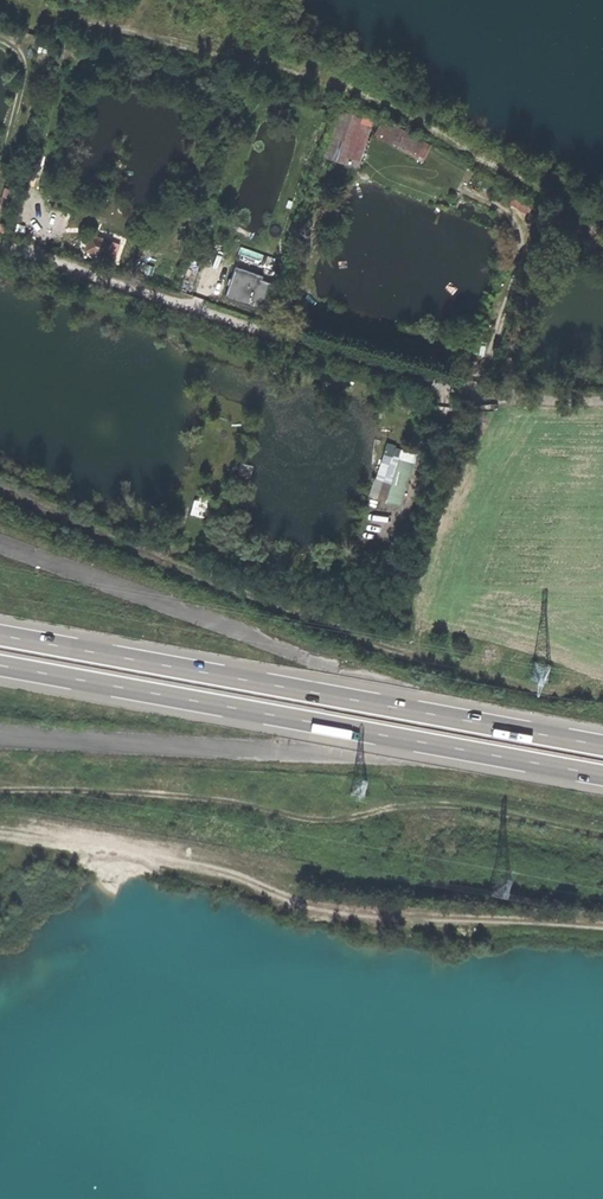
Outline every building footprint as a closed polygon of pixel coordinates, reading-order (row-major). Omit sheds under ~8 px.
[(341,109),(328,157),(362,166),(375,118),(341,109)] [(427,160),(435,144),(386,119),(378,134),(427,160)] [(106,260),(112,242),(91,235),(85,254),(106,260)] [(264,277),(237,267),(226,297),(267,312),(277,285),(262,280),(264,277)] [(373,498),(406,505),(418,452),(385,444),(373,498)] [(191,512),(204,516),(208,502),(195,498),(191,512)]
